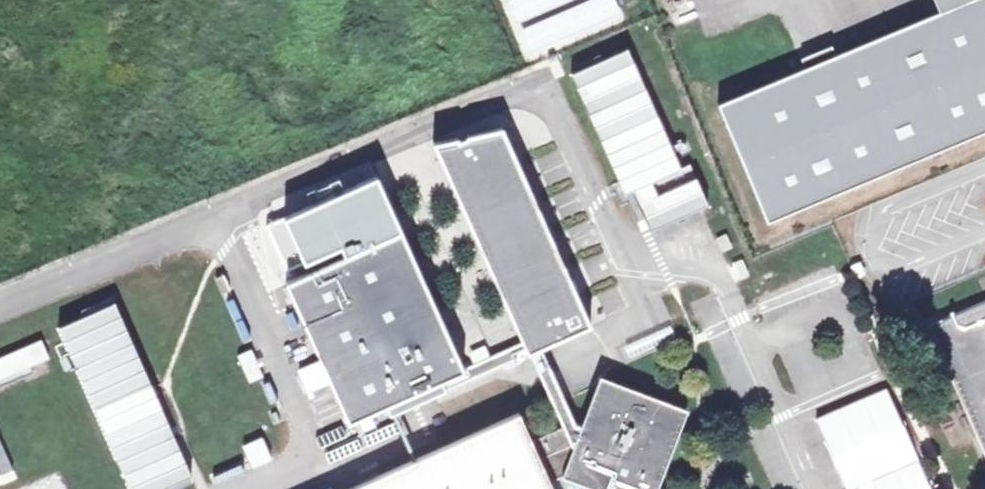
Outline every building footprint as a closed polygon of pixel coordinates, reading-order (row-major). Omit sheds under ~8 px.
[(722,119),(771,235),(984,147),(984,0),(933,0),(945,27),(896,47),(831,74),(722,119)] [(628,47),(572,73),(624,191),(634,187),(652,228),(706,203),(688,165),(681,170),(628,47)] [(457,137),(432,142),(522,342),(527,354),(530,353),(541,348),(590,326),(578,300),(572,303),(569,294),(564,283),(561,275),(567,272),(524,177),(518,180),(508,158),(514,155),(502,127),(466,135),(467,137),(459,140),(457,137)] [(463,369),(401,230),(285,282),(348,422),(385,406),(464,370),(463,369)] [(574,279),(564,283),(569,294),(579,290),(574,279)] [(931,322),(984,446),(984,300),(931,322)] [(59,327),(130,488),(161,488),(191,476),(115,303),(59,327)] [(298,342),(284,348),(290,362),(304,356),(298,342)] [(464,370),(385,406),(389,415),(527,354),(522,342),(476,363),(463,369),(464,370)] [(550,396),(572,445),(577,443),(580,435),(560,391),(541,348),(530,353),(539,373),(550,396)] [(237,354),(247,382),(262,377),(252,349),(237,354)] [(522,415),(355,488),(555,488),(553,485),(564,480),(588,488),(665,488),(694,413),(603,378),(580,435),(577,443),(572,445),(541,459),(522,415)] [(252,467),(272,458),(262,437),(243,445),(252,467)] [(60,473),(21,488),(66,488),(60,473)]
